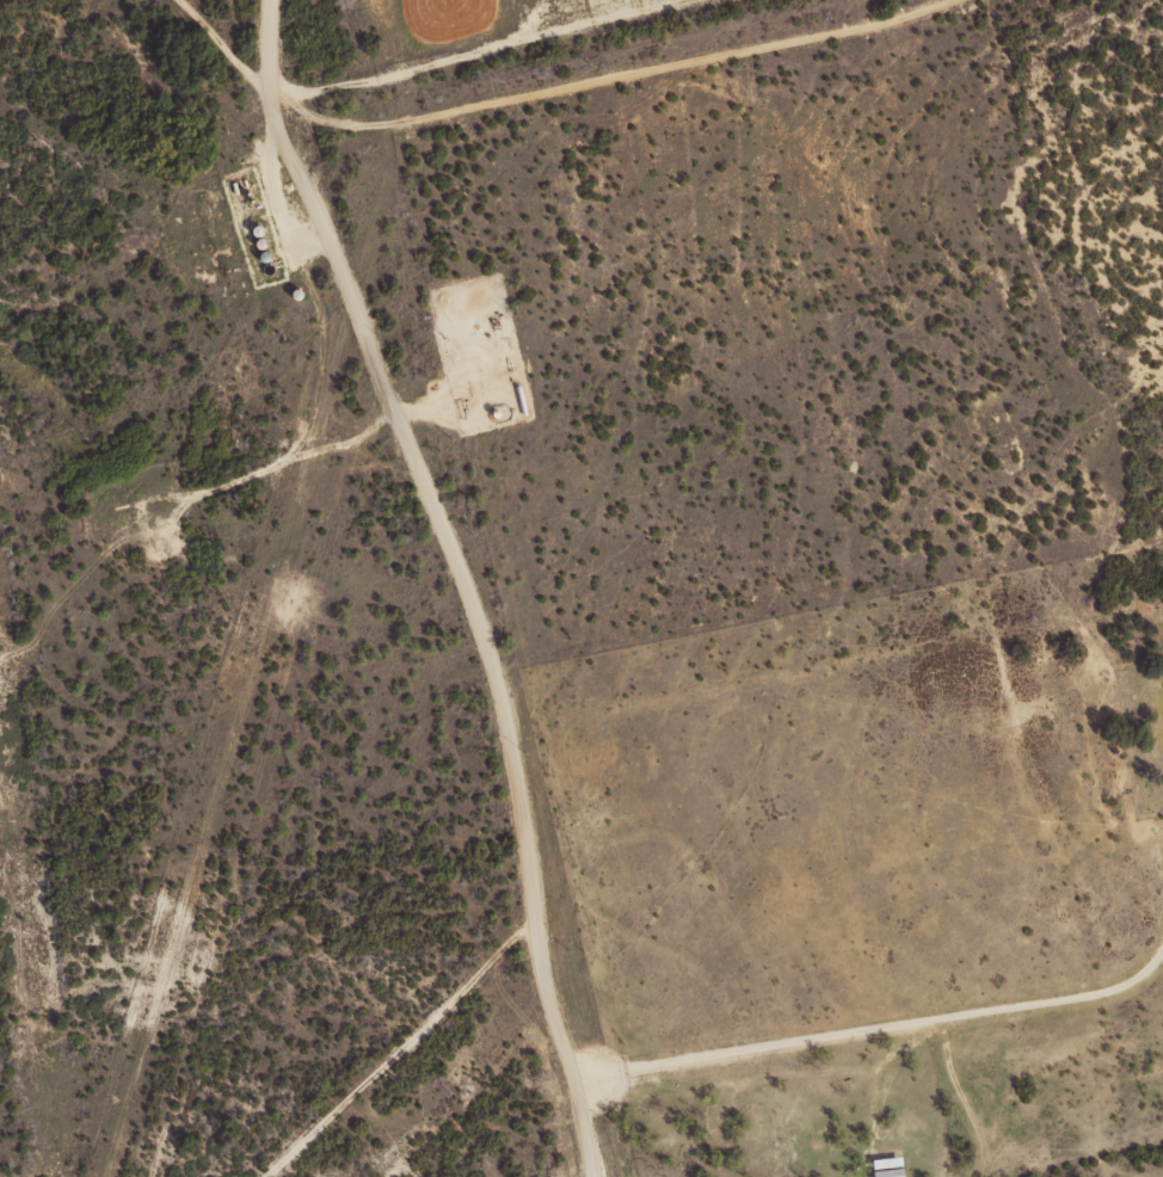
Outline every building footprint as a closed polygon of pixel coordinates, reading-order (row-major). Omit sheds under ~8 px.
[(869,1176),(899,1176),(897,1155),(867,1158),(869,1176)]
